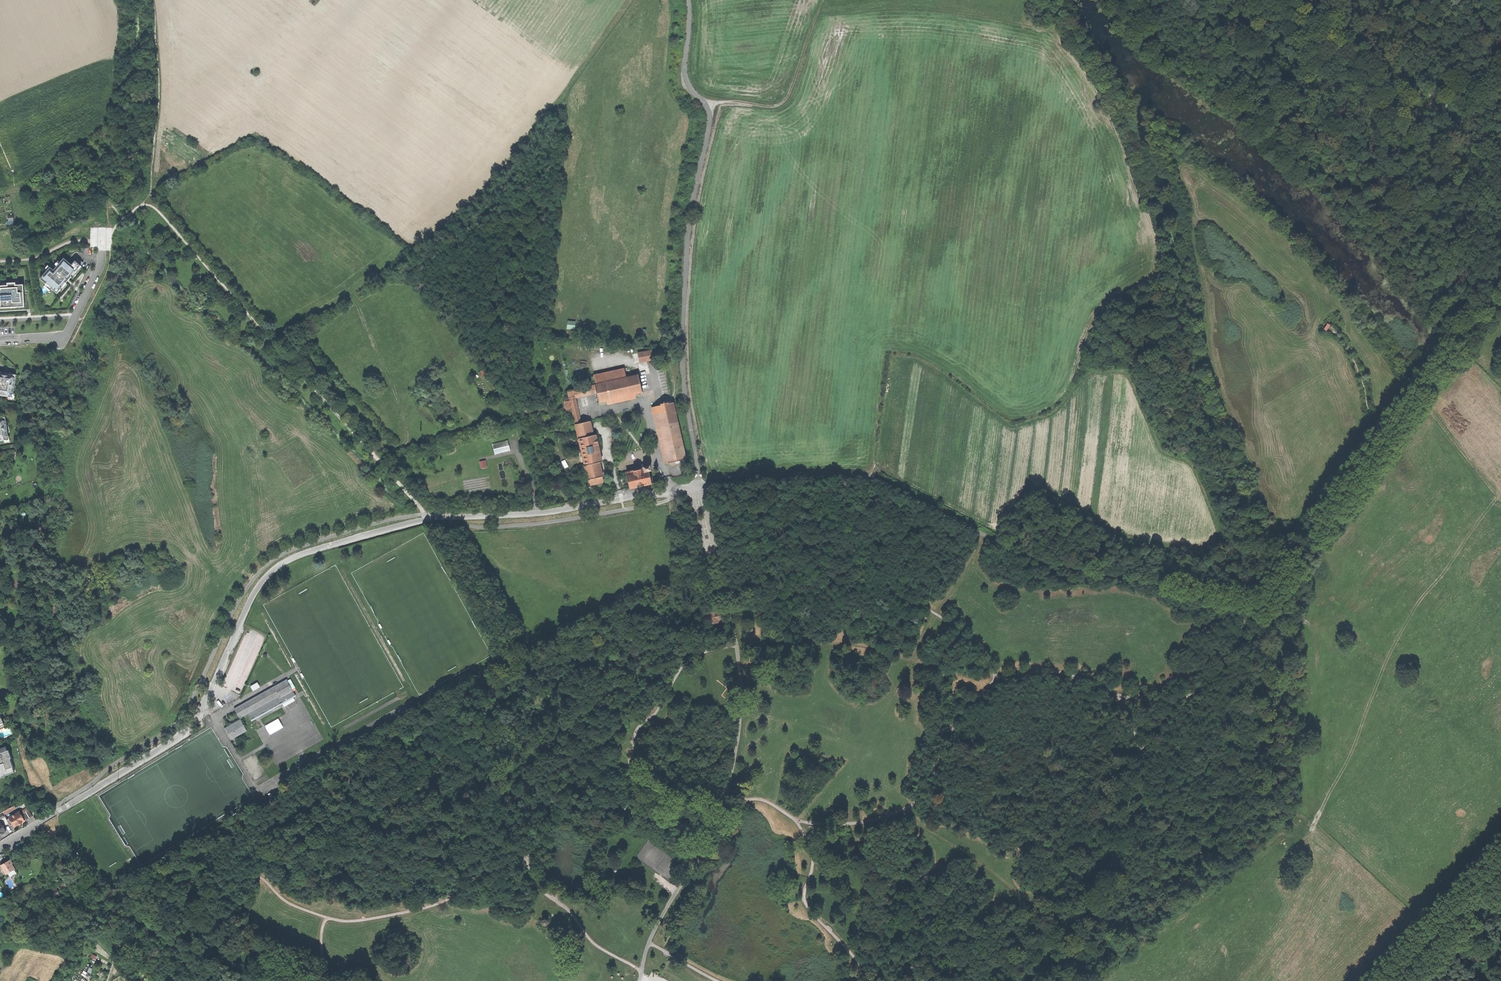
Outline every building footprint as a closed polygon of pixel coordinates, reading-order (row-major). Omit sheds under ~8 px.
[(72,266),(65,260),(54,272),(50,269),(41,279),(58,293),(69,281),(83,264),(77,259),(72,266)] [(24,308),(23,285),(0,287),(0,310),(24,308)] [(641,369),(649,368),(647,354),(638,356),(641,369)] [(568,391),(575,424),(581,423),(575,395),(596,390),(599,402),(642,392),(639,376),(626,379),(624,369),(594,376),(596,385),(568,391)] [(17,397),(19,375),(7,373),(0,372),(0,394),(9,395),(17,397)] [(922,395),(918,407),(930,412),(934,400),(922,395)] [(673,402),(656,406),(669,463),(686,459),(673,402)] [(5,440),(8,439),(8,433),(10,433),(11,428),(9,425),(7,425),(6,417),(0,418),(0,440),(5,440)] [(589,485),(603,482),(602,476),(603,476),(600,462),(602,462),(596,435),(593,435),(590,421),(581,423),(575,424),(578,435),(588,480),(589,485)] [(494,453),(511,451),(509,441),(493,443),(494,453)] [(644,465),(639,466),(640,469),(627,472),(627,476),(629,488),(638,487),(641,486),(644,486),(644,485),(652,483),(649,471),(651,471),(650,465),(644,466),(644,465)] [(717,621),(722,620),(720,608),(713,610),(708,611),(708,612),(705,613),(707,624),(711,623),(717,622),(717,621)] [(234,709),(240,718),(248,714),(251,721),(295,695),(287,679),(274,687),(276,692),(274,693),(271,688),(234,709)] [(270,734),(284,726),(279,718),(265,725),(270,734)] [(231,740),(247,731),(241,720),(230,726),(225,729),(231,740)] [(6,777),(5,776),(15,772),(10,759),(12,758),(9,750),(7,751),(6,747),(0,749),(0,779),(6,777)] [(258,811),(272,803),(268,796),(254,804),(258,811)] [(16,809),(14,806),(2,812),(4,815),(16,809)] [(27,819),(33,816),(29,810),(24,812),(23,810),(21,811),(22,813),(21,814),(19,812),(9,817),(10,818),(6,820),(8,823),(11,828),(14,826),(15,827),(20,823),(25,821),(24,820),(26,819),(27,819)] [(4,863),(1,865),(6,874),(15,869),(11,863),(10,860),(4,863)] [(56,885),(57,887),(58,886),(60,892),(71,887),(67,880),(59,883),(56,885)] [(57,887),(45,892),(49,902),(57,898),(57,897),(62,895),(60,892),(58,886),(57,887)]
